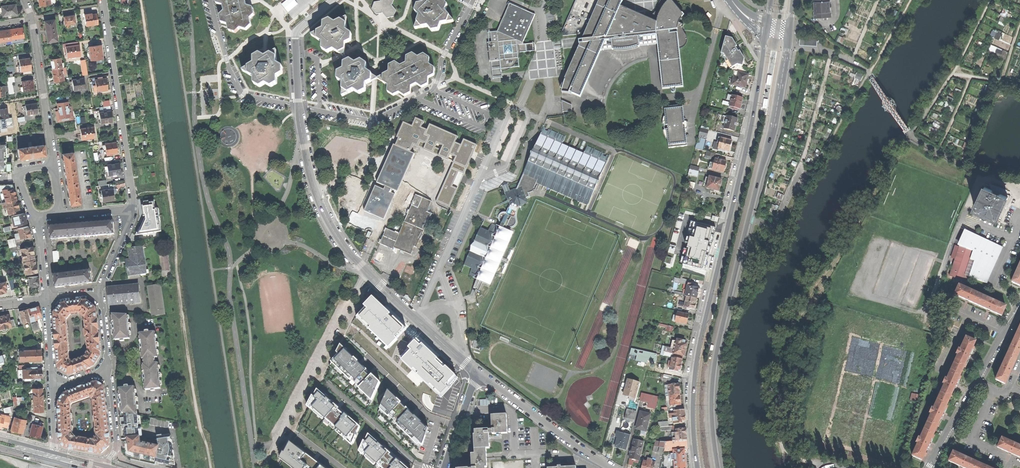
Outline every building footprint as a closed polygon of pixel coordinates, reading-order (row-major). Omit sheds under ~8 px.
[(241,28),(247,30),(252,26),(251,19),(255,15),(254,8),(248,7),(247,3),(246,0),(247,0),(217,0),(217,4),(224,5),(225,12),(220,16),(222,23),(228,25),(230,31),(236,33),(241,28)] [(394,17),(396,10),(392,5),(393,0),(381,0),(381,1),(374,3),(372,9),(376,14),(382,13),(387,18),(390,17),(394,17)] [(438,30),(441,24),(453,22),(453,21),(445,12),(447,5),(443,0),(437,1),(435,0),(425,0),(423,4),(417,5),(416,8),(415,12),(419,16),(419,17),(415,29),(428,27),(432,32),(438,30)] [(580,97),(588,80),(592,71),(601,50),(602,50),(604,50),(613,49),(613,50),(614,50),(619,51),(625,51),(629,51),(635,49),(639,48),(640,47),(640,46),(649,45),(650,45),(657,45),(662,89),(683,87),(679,49),(682,48),(683,47),(685,46),(687,44),(688,42),(688,40),(688,37),(687,35),(686,33),(685,32),(684,30),(683,28),(683,26),(684,24),(679,22),(681,19),(682,17),(684,16),(683,14),(671,0),(670,0),(667,3),(666,0),(661,0),(660,1),(659,4),(657,8),(655,12),(652,14),(649,16),(645,17),(640,15),(636,14),(620,7),(623,0),(576,0),(560,35),(576,34),(580,33),(582,30),(583,30),(583,29),(586,31),(582,39),(582,40),(583,42),(583,43),(581,44),(580,44),(579,47),(566,77),(561,88),(560,89),(562,89),(562,93),(569,94),(572,88),(574,89),(572,94),(580,97)] [(816,17),(831,17),(830,0),(816,0),(816,17)] [(2,7),(3,17),(10,15),(17,14),(16,5),(2,7)] [(500,69),(500,72),(501,72),(507,70),(511,68),(512,67),(516,63),(517,60),(518,59),(519,58),(520,52),(526,52),(532,51),(532,43),(525,44),(523,44),(523,42),(532,23),(535,15),(534,14),(533,15),(529,13),(527,12),(525,12),(524,13),(520,11),(509,6),(501,23),(497,31),(493,32),(493,34),(491,35),(491,42),(487,42),(487,43),(489,61),(489,62),(490,61),(491,61),(500,61),(500,68),(500,69)] [(86,26),(97,24),(97,18),(96,14),(91,15),(91,13),(84,14),(86,26)] [(63,17),(64,25),(66,25),(74,24),(75,23),(74,15),(63,17)] [(333,50),(344,57),(345,44),(351,41),(351,37),(351,34),(346,30),(347,17),(346,17),(335,23),(329,19),(323,23),(323,29),(311,35),(322,42),(322,49),(327,52),(333,50)] [(48,42),(57,41),(54,20),(44,21),(46,32),(48,42)] [(15,29),(10,30),(12,40),(24,38),(22,28),(15,29)] [(10,30),(3,31),(0,31),(0,42),(12,41),(12,40),(10,30)] [(819,38),(800,37),(800,41),(800,45),(803,45),(817,46),(817,41),(819,42),(819,38)] [(738,72),(746,74),(747,67),(731,40),(725,38),(721,53),(732,71),(735,71),(738,72)] [(65,47),(67,58),(80,56),(79,49),(78,45),(65,47)] [(97,62),(96,60),(90,61),(88,47),(90,46),(90,45),(86,46),(88,63),(97,62)] [(88,47),(90,61),(96,60),(103,59),(102,52),(101,45),(90,46),(88,47)] [(242,70),(242,71),(254,77),(254,84),(260,87),(265,84),(271,87),(277,84),(277,77),(282,74),(282,67),(276,64),(276,51),(265,57),(259,54),(256,56),(253,57),(253,64),(242,70)] [(389,72),(377,78),(388,85),(388,92),(393,96),(399,93),(404,96),(411,93),(411,87),(416,84),(422,88),(428,84),(428,78),(434,75),(434,68),(429,65),(429,58),(423,54),(418,57),(412,54),(406,57),(406,63),(403,65),(400,66),(395,63),(389,66),(389,72)] [(354,90),(359,94),(365,91),(366,84),(377,78),(366,71),(367,64),(363,62),(361,61),(355,64),(344,57),(343,70),(338,73),(337,79),(343,83),(342,96),(354,90)] [(23,71),(31,70),(30,64),(29,58),(24,59),(22,59),(19,60),(20,66),(20,71),(23,71)] [(52,69),(62,68),(61,63),(60,58),(50,60),(51,64),(52,69)] [(502,77),(501,72),(500,72),(501,74),(501,77),(493,78),(492,70),(500,69),(500,68),(492,69),(491,61),(490,61),(491,69),(491,70),(492,78),(492,79),(493,79),(501,78),(502,78),(502,77)] [(54,82),(64,80),(62,72),(62,68),(52,69),(53,75),(54,82)] [(858,71),(856,77),(862,80),(865,74),(858,71)] [(732,84),(745,88),(747,81),(748,74),(746,74),(738,72),(737,77),(734,76),(732,84)] [(12,82),(14,82),(14,76),(6,78),(7,85),(8,91),(9,94),(14,93),(12,82)] [(72,80),(73,91),(79,90),(85,89),(84,78),(72,80)] [(94,92),(107,90),(107,84),(106,78),(102,79),(98,79),(95,80),(96,87),(93,87),(94,92)] [(23,92),(34,90),(33,85),(33,80),(22,81),(23,92)] [(729,106),(739,109),(741,103),(742,98),(732,95),(731,101),(729,106)] [(562,101),(564,112),(573,111),(572,108),(572,105),(571,105),(567,105),(567,103),(562,101)] [(58,111),(59,119),(69,117),(70,117),(67,102),(57,103),(58,108),(58,111)] [(27,115),(38,113),(37,108),(36,103),(25,105),(25,106),(26,110),(27,115)] [(680,147),(683,146),(680,121),(680,117),(680,114),(680,110),(681,106),(680,105),(677,106),(676,106),(675,107),(672,107),(670,107),(669,106),(667,106),(668,125),(667,125),(667,126),(666,127),(667,128),(667,129),(669,129),(670,147),(672,147),(674,147),(675,146),(677,146),(679,146),(680,147)] [(1,119),(8,118),(7,109),(0,110),(0,113),(0,114),(0,116),(1,119)] [(70,120),(69,117),(59,119),(58,111),(56,112),(57,122),(70,120)] [(110,122),(112,122),(111,116),(110,111),(104,112),(102,113),(99,113),(99,117),(100,124),(105,123),(110,122)] [(718,122),(725,124),(727,117),(719,115),(718,122)] [(724,129),(734,132),(736,125),(737,119),(727,116),(727,117),(725,124),(724,129)] [(476,276),(468,294),(471,295),(478,281),(480,282),(488,285),(495,269),(497,270),(506,249),(504,249),(512,233),(510,232),(511,229),(513,229),(514,228),(516,227),(517,225),(518,224),(518,222),(518,219),(519,215),(520,211),(522,207),(525,203),(528,201),(532,199),(530,195),(534,193),(533,190),(534,190),(535,187),(538,189),(540,186),(543,187),(541,192),(542,192),(544,188),(550,191),(549,195),(551,191),(558,194),(556,198),(558,194),(565,197),(563,201),(564,202),(565,197),(572,200),(570,204),(571,205),(573,201),(579,203),(577,208),(578,208),(580,204),(586,207),(584,211),(585,211),(588,204),(588,203),(605,164),(606,164),(610,156),(609,156),(608,157),(606,156),(605,159),(603,158),(604,155),(601,154),(602,153),(601,152),(601,154),(594,151),(595,149),(594,149),(593,150),(587,147),(587,146),(583,155),(562,145),(566,136),(565,136),(564,137),(558,135),(559,133),(558,133),(557,134),(551,131),(551,130),(550,131),(548,130),(547,133),(545,132),(546,129),(543,128),(544,127),(543,126),(539,134),(540,135),(523,172),(522,172),(519,180),(519,181),(516,188),(504,193),(508,205),(505,212),(504,212),(502,212),(500,212),(499,213),(498,215),(497,216),(497,218),(497,220),(498,221),(500,223),(497,231),(496,230),(497,227),(490,224),(487,231),(480,228),(483,220),(459,273),(463,265),(470,268),(467,276),(474,279),(475,275),(476,276)] [(81,134),(81,140),(94,138),(93,127),(80,129),(81,134)] [(699,135),(706,137),(708,130),(701,128),(699,135)] [(724,150),(729,152),(730,146),(732,140),(718,137),(717,142),(719,143),(717,150),(723,152),(724,150)] [(701,143),(698,142),(696,148),(704,150),(707,139),(702,138),(701,143)] [(106,154),(117,153),(116,147),(115,142),(105,144),(105,145),(105,148),(106,154)] [(0,169),(0,172),(5,172),(11,172),(11,162),(6,162),(5,143),(0,143),(0,169)] [(36,156),(45,155),(43,145),(32,147),(32,146),(29,147),(18,149),(19,159),(25,158),(36,156)] [(418,207),(423,197),(400,187),(414,154),(394,145),(377,183),(382,184),(379,191),(412,205),(418,207)] [(66,180),(76,178),(74,167),(75,167),(74,164),(72,152),(62,154),(63,162),(65,173),(66,180)] [(712,169),(723,172),(725,167),(726,161),(715,159),(714,163),(712,169)] [(108,175),(120,174),(119,168),(118,163),(107,165),(107,166),(104,167),(105,169),(107,169),(108,175)] [(714,190),(719,191),(720,186),(722,180),(709,177),(709,180),(708,182),(706,188),(711,189),(714,190)] [(78,189),(76,178),(66,180),(67,187),(69,198),(70,205),(80,204),(78,192),(78,189)] [(471,187),(474,181),(467,178),(464,184),(471,187)] [(0,185),(0,194),(3,193),(2,190),(8,189),(8,190),(13,189),(12,184),(0,185)] [(1006,190),(993,186),(992,190),(985,187),(975,208),(998,219),(1002,209),(1008,197),(1001,194),(1001,192),(1005,194),(1006,190)] [(5,202),(16,200),(15,194),(13,189),(8,190),(8,189),(2,190),(3,193),(5,202)] [(108,201),(114,200),(112,189),(109,189),(104,190),(101,191),(102,202),(108,201)] [(423,197),(418,207),(412,205),(399,234),(387,229),(381,244),(393,249),(394,247),(411,254),(415,246),(417,246),(431,213),(427,212),(432,201),(423,197)] [(17,205),(16,200),(5,202),(6,207),(7,210),(8,214),(15,213),(14,211),(19,210),(17,205)] [(142,206),(143,217),(146,216),(146,217),(143,223),(141,228),(140,231),(140,235),(159,232),(158,226),(160,226),(159,216),(157,216),(154,200),(144,202),(144,205),(142,206)] [(356,226),(364,230),(369,219),(356,213),(352,212),(348,222),(351,224),(356,226)] [(11,216),(14,226),(26,223),(24,217),(23,213),(11,216)] [(50,226),(51,239),(114,234),(113,221),(104,222),(103,222),(102,222),(100,222),(100,223),(79,224),(64,225),(63,225),(61,225),(60,225),(61,225),(60,225),(60,226),(50,226)] [(20,237),(20,238),(30,236),(29,231),(27,226),(17,229),(19,233),(20,237)] [(1002,249),(967,233),(960,249),(962,250),(957,261),(955,266),(951,274),(963,280),(961,285),(964,287),(967,282),(976,262),(977,262),(969,277),(986,285),(998,258),(1002,249)] [(10,248),(16,246),(14,239),(7,240),(9,248),(10,248)] [(23,262),(34,260),(33,254),(33,253),(32,247),(20,249),(23,262)] [(129,271),(129,275),(146,272),(144,258),(143,258),(142,248),(129,250),(131,260),(127,261),(128,267),(128,269),(128,271),(129,271)] [(952,259),(957,261),(962,250),(960,249),(958,248),(952,259)] [(688,249),(685,258),(705,263),(708,254),(688,249)] [(705,263),(685,258),(683,268),(703,273),(705,263)] [(23,262),(25,274),(36,272),(35,265),(35,264),(34,260),(23,262)] [(1012,282),(1019,286),(1019,263),(1012,282)] [(54,275),(56,288),(63,287),(83,284),(92,283),(90,270),(54,275)] [(29,286),(29,287),(39,286),(38,281),(38,276),(28,277),(29,283),(29,286)] [(27,284),(29,283),(28,277),(19,278),(21,286),(26,285),(26,284),(27,284)] [(685,296),(686,296),(696,298),(698,294),(698,293),(700,293),(700,291),(701,290),(699,289),(699,288),(693,287),(693,285),(688,284),(686,290),(686,294),(685,296)] [(152,317),(165,315),(160,285),(148,287),(152,317)] [(959,286),(955,295),(969,301),(990,310),(1001,315),(1005,306),(959,286)] [(130,302),(140,301),(139,288),(129,289),(130,302)] [(120,303),(130,302),(129,289),(119,290),(120,303)] [(117,303),(120,303),(119,290),(108,291),(109,296),(110,302),(117,301),(117,303)] [(369,327),(389,345),(406,327),(393,315),(392,316),(389,314),(391,312),(372,294),(364,303),(366,306),(357,315),(367,325),(369,323),(371,325),(369,327)] [(691,308),(694,309),(696,304),(695,304),(696,301),(696,298),(686,296),(686,298),(685,302),(685,304),(684,307),(687,308),(691,308)] [(86,320),(97,319),(97,315),(97,312),(96,312),(96,308),(87,300),(83,301),(83,300),(74,302),(75,313),(79,313),(85,318),(86,320)] [(75,313),(74,302),(65,303),(65,304),(62,304),(61,304),(61,305),(59,307),(56,310),(57,310),(55,312),(54,313),(54,314),(55,316),(54,316),(54,317),(54,320),(54,324),(66,323),(66,320),(71,314),(75,313)] [(38,306),(27,309),(30,320),(30,321),(36,320),(36,318),(40,317),(39,312),(38,306)] [(18,312),(21,323),(30,320),(27,309),(18,312)] [(676,322),(686,324),(688,319),(689,314),(679,312),(678,316),(676,322)] [(124,339),(130,339),(129,331),(130,331),(129,320),(128,320),(127,315),(113,314),(113,322),(112,322),(113,327),(113,333),(114,333),(115,340),(120,339),(124,339)] [(1,329),(1,330),(2,330),(2,331),(3,331),(4,331),(5,331),(5,330),(6,330),(6,329),(6,328),(6,327),(10,326),(9,321),(8,315),(0,316),(0,329),(1,329)] [(88,346),(100,345),(99,333),(99,332),(99,330),(98,319),(97,319),(86,320),(87,330),(85,330),(86,336),(87,336),(88,346)] [(31,324),(32,331),(39,329),(37,322),(31,324)] [(66,323),(54,324),(55,331),(56,341),(68,340),(66,323)] [(995,380),(1004,384),(1011,370),(1019,349),(1019,325),(995,380)] [(143,358),(157,357),(157,351),(157,350),(156,339),(155,339),(155,332),(149,332),(145,333),(140,333),(141,341),(140,341),(140,347),(141,352),(142,352),(143,358)] [(969,354),(970,352),(972,353),(975,347),(973,346),(975,341),(966,337),(960,349),(958,348),(956,353),(958,354),(952,367),(962,371),(964,367),(966,368),(969,360),(967,359),(968,357),(969,354)] [(420,344),(414,339),(408,346),(409,347),(400,357),(412,368),(414,366),(419,370),(417,372),(429,384),(430,382),(441,392),(447,386),(445,384),(455,373),(445,364),(444,366),(435,359),(437,357),(422,342),(420,344)] [(683,356),(684,356),(686,349),(687,342),(684,342),(685,341),(676,339),(676,341),(672,340),(671,348),(674,348),(673,353),(683,356)] [(68,340),(56,341),(56,348),(57,358),(69,357),(68,340)] [(481,348),(482,341),(475,340),(473,347),(481,348)] [(338,354),(330,362),(329,366),(370,406),(371,402),(381,382),(370,373),(360,363),(343,347),(340,344),(336,352),(338,354)] [(79,359),(83,370),(91,368),(90,367),(94,366),(101,356),(100,351),(101,351),(100,348),(100,345),(88,346),(89,351),(85,357),(79,359)] [(18,349),(19,361),(41,360),(41,355),(40,350),(31,350),(29,346),(18,349)] [(69,357),(57,358),(57,361),(58,365),(59,365),(59,368),(59,369),(60,369),(62,371),(65,373),(66,373),(68,374),(68,375),(69,375),(69,374),(72,374),(73,374),(80,372),(76,360),(72,362),(70,360),(69,357)] [(143,364),(143,365),(158,363),(156,363),(155,358),(157,357),(143,358),(143,359),(144,359),(145,364),(143,364)] [(669,370),(678,372),(678,370),(680,370),(681,365),(682,359),(672,357),(671,361),(669,361),(668,367),(670,367),(669,370)] [(145,382),(146,390),(151,389),(155,389),(160,388),(160,381),(159,370),(158,370),(158,363),(143,365),(144,371),(143,371),(143,377),(144,383),(145,382)] [(948,401),(951,396),(952,397),(956,390),(954,389),(954,387),(956,384),(957,383),(958,383),(962,377),(960,376),(962,371),(952,367),(947,378),(945,377),(942,383),(944,384),(939,396),(948,401)] [(22,369),(23,378),(42,377),(42,373),(41,368),(22,369)] [(403,385),(414,396),(420,390),(409,379),(403,385)] [(630,396),(636,397),(640,383),(628,379),(624,394),(630,396)] [(97,397),(105,397),(105,391),(104,389),(104,386),(101,384),(97,382),(94,383),(94,382),(90,384),(92,391),(88,392),(90,397),(93,399),(93,402),(98,402),(97,397)] [(92,391),(90,384),(81,387),(67,392),(67,393),(72,404),(90,397),(88,392),(92,391)] [(671,385),(668,385),(669,396),(670,396),(680,395),(679,390),(680,390),(680,387),(679,384),(674,385),(671,385)] [(33,400),(43,400),(42,394),(42,388),(38,388),(38,387),(35,387),(35,388),(32,388),(33,400)] [(121,407),(122,413),(137,416),(136,405),(137,405),(136,394),(135,394),(134,387),(129,387),(125,388),(120,388),(120,395),(119,395),(120,401),(121,407)] [(330,401),(315,389),(313,393),(312,397),(310,395),(305,406),(352,447),(360,428),(346,416),(344,414),(342,415),(336,410),(338,408),(333,404),(331,406),(330,404),(328,403),(330,401)] [(398,425),(397,426),(416,445),(418,443),(422,447),(428,429),(426,427),(419,420),(402,403),(389,390),(379,409),(387,416),(388,415),(398,425)] [(919,401),(920,394),(912,392),(911,399),(919,401)] [(72,404),(67,393),(64,394),(59,402),(59,405),(59,408),(59,409),(59,414),(71,413),(70,405),(72,404)] [(648,402),(650,395),(641,393),(640,400),(648,402)] [(650,395),(648,402),(649,403),(656,404),(658,396),(650,395)] [(670,406),(673,406),(677,406),(680,405),(680,400),(680,395),(670,396),(670,406)] [(939,427),(942,419),(940,418),(941,417),(943,414),(943,412),(945,413),(948,406),(946,405),(948,401),(939,396),(934,408),(932,407),(929,413),(931,414),(926,426),(935,430),(937,426),(939,427)] [(95,415),(107,414),(106,404),(105,397),(97,397),(98,402),(93,402),(95,415)] [(39,412),(43,412),(43,405),(43,400),(33,400),(33,412),(36,412),(36,413),(39,413),(39,412)] [(674,419),(674,424),(683,423),(682,421),(686,421),(686,415),(685,410),(675,411),(675,413),(675,418),(674,419)] [(641,430),(646,431),(650,414),(640,412),(638,419),(638,422),(639,423),(637,428),(637,429),(641,430)] [(59,414),(59,418),(59,421),(60,426),(60,429),(60,434),(72,433),(71,413),(59,414)] [(127,438),(139,437),(138,429),(139,428),(138,424),(137,416),(122,413),(120,413),(121,418),(121,419),(125,418),(126,425),(123,425),(123,427),(123,429),(123,430),(125,430),(126,436),(126,438),(127,438)] [(4,418),(2,425),(8,427),(10,418),(1,415),(1,414),(0,414),(0,417),(4,418)] [(97,435),(109,434),(108,424),(107,414),(95,415),(97,435)] [(474,449),(486,448),(490,448),(489,433),(492,433),(492,434),(508,433),(506,414),(491,415),(492,430),(488,430),(488,429),(475,430),(475,435),(474,435),(474,440),(474,449)] [(11,431),(11,432),(14,432),(16,433),(16,432),(21,433),(20,436),(24,437),(28,425),(24,425),(26,420),(20,419),(21,416),(17,415),(16,417),(14,417),(13,422),(11,426),(12,426),(10,430),(11,431)] [(151,418),(150,425),(168,428),(169,421),(151,418)] [(32,424),(29,435),(33,436),(39,438),(43,423),(41,423),(40,426),(32,424)] [(935,430),(926,426),(920,438),(918,437),(915,442),(918,443),(912,455),(922,460),(924,455),(926,456),(929,449),(927,448),(928,447),(929,443),(930,442),(932,442),(935,435),(933,434),(935,430)] [(677,439),(677,441),(688,441),(687,435),(687,429),(677,430),(677,432),(677,439)] [(620,448),(627,450),(631,435),(629,435),(619,432),(618,434),(615,447),(620,448)] [(72,433),(60,434),(60,438),(60,442),(65,447),(74,449),(75,437),(72,433)] [(97,435),(92,440),(90,452),(98,453),(102,453),(109,446),(109,442),(109,438),(109,434),(97,435)] [(368,434),(366,439),(364,442),(363,441),(358,452),(376,467),(406,467),(402,464),(396,459),(394,461),(388,456),(390,454),(385,450),(384,451),(381,449),(382,447),(368,434)] [(160,446),(159,446),(157,458),(156,460),(157,460),(159,460),(158,463),(163,464),(163,462),(175,465),(175,460),(171,459),(171,457),(174,457),(173,450),(172,448),(171,448),(171,445),(172,444),(171,436),(162,437),(162,435),(158,436),(159,446),(160,446)] [(127,438),(127,441),(129,441),(130,452),(157,458),(159,446),(141,442),(140,436),(139,437),(127,438)] [(75,437),(74,449),(81,450),(90,452),(92,440),(75,437)] [(1002,438),(997,447),(1008,452),(1019,457),(1019,446),(1002,438)] [(326,467),(302,448),(291,440),(283,449),(280,460),(289,467),(328,467),(326,467)] [(635,458),(639,459),(643,442),(634,440),(631,451),(630,455),(629,458),(630,458),(633,459),(635,459),(635,458)] [(130,452),(129,441),(127,441),(122,442),(123,448),(123,450),(125,450),(125,453),(126,454),(127,455),(127,456),(128,456),(131,457),(131,459),(155,465),(156,460),(157,458),(130,452)] [(665,451),(688,449),(688,441),(677,441),(667,442),(665,451)] [(485,467),(487,467),(486,448),(474,449),(475,454),(471,454),(472,461),(472,467),(485,467)] [(675,461),(675,466),(686,465),(685,451),(674,452),(675,461)] [(977,463),(953,452),(949,461),(960,466),(964,467),(974,467),(977,463)]
